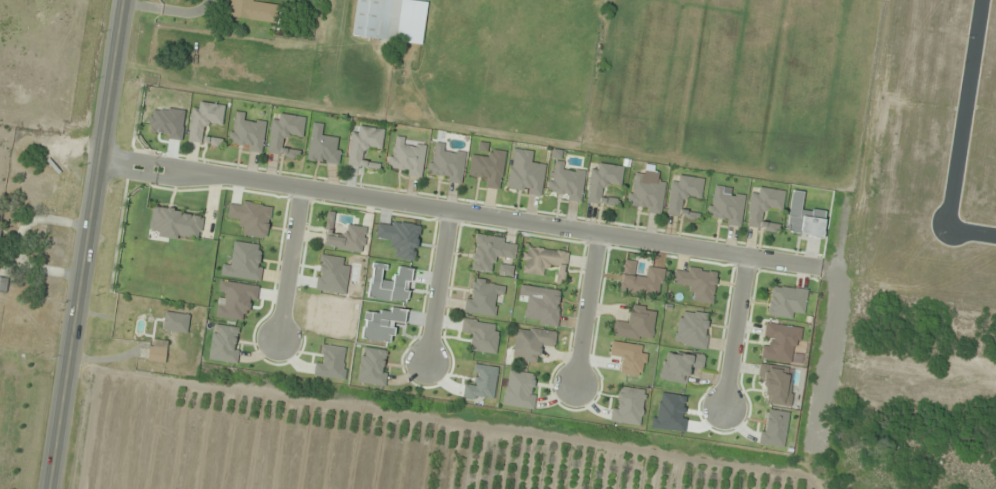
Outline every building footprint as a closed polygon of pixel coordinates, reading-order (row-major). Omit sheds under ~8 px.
[(276,23),(278,5),(254,2),(254,0),(229,0),(227,18),(276,23)] [(396,42),(401,0),(357,0),(352,36),(396,42)] [(225,106),(193,102),(188,142),(221,146),(222,139),(203,136),(205,124),(223,126),(225,106)] [(262,152),(266,123),(245,120),(246,114),(235,112),(229,147),(262,152)] [(303,138),(306,117),(273,113),(268,154),(300,159),(301,151),(284,148),(285,135),(303,138)] [(339,165),(342,138),(321,136),(323,124),(312,123),(308,161),(339,165)] [(380,162),(363,160),(365,147),(382,149),(384,130),(353,126),(348,166),(379,170),(380,162)] [(422,176),(427,148),(405,145),(406,138),(394,136),(388,170),(422,176)] [(462,182),(467,155),(446,151),(447,144),(434,142),(428,176),(462,182)] [(546,163),(533,162),(534,151),(512,149),(508,192),(542,196),(546,163)] [(548,197),(582,202),(586,173),(564,170),(566,163),(553,161),(548,197)] [(587,202),(618,206),(619,200),(604,198),(606,185),(621,187),(624,167),(592,163),(587,202)] [(627,208),(661,214),(665,186),(645,183),(646,175),(633,173),(627,208)] [(741,227),(746,198),(726,194),(727,188),(714,185),(707,221),(741,227)] [(747,228),(779,232),(780,224),(764,222),(765,208),(783,211),(786,191),(753,186),(747,228)] [(786,232),(821,238),(825,212),(813,211),(812,217),(800,216),(804,192),(793,190),(786,232)] [(267,239),(272,206),(230,200),(227,221),(245,224),(243,235),(267,239)] [(158,237),(199,241),(203,213),(152,207),(149,228),(159,229),(158,237)] [(363,253),(366,228),(346,225),(345,235),(326,232),(324,247),(363,253)] [(493,274),(495,257),(514,260),(517,241),(476,234),(470,270),(493,274)] [(568,252),(525,247),(521,273),(544,276),(545,268),(566,271),(568,252)] [(662,298),(665,268),(647,267),(647,275),(636,274),(637,261),(623,260),(619,294),(662,298)] [(368,299),(408,304),(413,269),(394,266),(393,281),(383,280),(385,264),(373,263),(368,299)] [(0,278),(0,292),(7,293),(8,279),(0,278)] [(493,316),(495,296),(504,297),(506,283),(476,280),(475,294),(466,293),(464,313),(493,316)] [(795,312),(805,313),(809,291),(772,285),(767,316),(794,320),(795,312)] [(528,296),(525,322),(558,326),(562,291),(539,288),(538,297),(528,296)] [(613,336),(652,341),(656,307),(629,304),(626,323),(615,322),(613,336)] [(362,339),(391,344),(394,323),(405,324),(406,314),(367,308),(362,339)] [(469,352),(496,354),(499,323),(463,320),(461,338),(470,338),(469,352)] [(240,329),(214,325),(209,360),(235,364),(240,329)] [(517,327),(513,360),(541,363),(543,346),(555,348),(556,332),(517,327)] [(149,347),(140,347),(140,363),(167,363),(167,340),(149,340),(149,347)] [(537,374),(507,371),(503,407),(533,410),(537,374)] [(646,390),(615,386),(611,422),(641,426),(646,390)]
